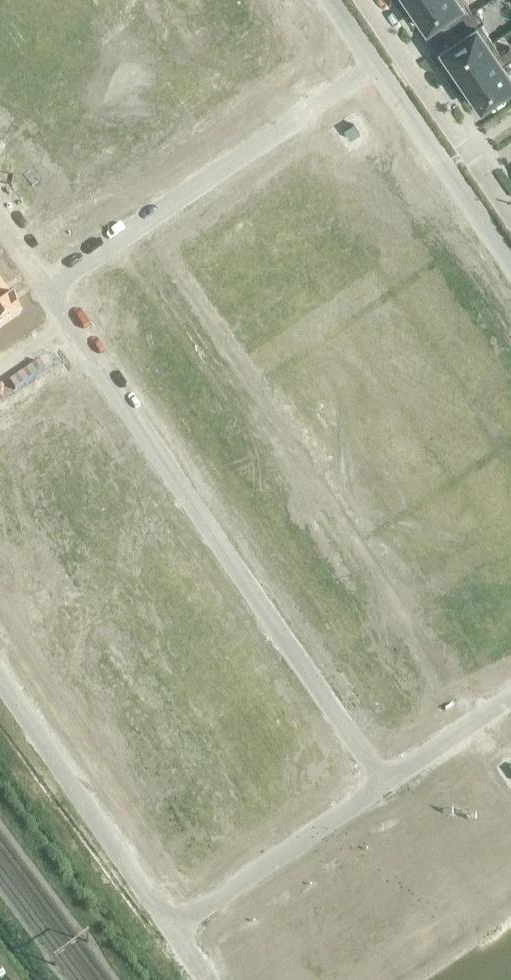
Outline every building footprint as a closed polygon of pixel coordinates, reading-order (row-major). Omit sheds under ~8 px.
[(28,9),(33,16),(48,5),(45,0),(41,0),(28,9)] [(161,3),(166,10),(180,0),(165,0),(161,3)] [(166,10),(170,17),(186,6),(182,0),(180,0),(166,10)] [(413,8),(425,0),(407,0),(413,8)] [(413,8),(419,18),(425,26),(426,28),(442,17),(449,27),(472,11),(465,0),(461,3),(459,0),(425,0),(413,8)] [(48,5),(33,16),(37,23),(53,12),(48,5)] [(456,37),(440,48),(454,68),(493,41),(480,22),(484,20),(476,8),(472,11),(449,27),(456,37)] [(258,9),(248,16),(252,22),(262,15),(258,9)] [(248,16),(238,22),(243,29),(252,22),(248,16)] [(287,33),(269,46),(291,78),(309,66),(287,33)] [(213,39),(203,46),(208,53),(217,46),(213,39)] [(454,68),(460,78),(466,86),(467,87),(502,64),(510,58),(510,49),(509,46),(500,52),(493,41),(454,68)] [(203,46),(193,53),(198,60),(208,53),(203,46)] [(269,46),(251,58),(273,91),(291,78),(269,46)] [(79,50),(63,60),(68,67),(83,56),(79,50)] [(83,56),(68,67),(72,74),(88,63),(83,56)] [(467,87),(473,97),(479,105),(480,107),(510,86),(510,76),(502,64),(467,87)] [(168,70),(159,77),(163,83),(173,76),(168,70)] [(159,77),(149,83),(153,90),(163,83),(159,77)] [(112,108),(102,115),(107,122),(117,115),(112,108)] [(102,115),(92,122),(97,128),(107,122),(102,115)] [(76,133),(67,139),(71,146),(81,139),(76,133)] [(67,139),(57,146),(61,153),(71,146),(67,139)] [(0,299),(0,327),(21,313),(7,294),(0,299)] [(72,397),(46,415),(55,427),(81,409),(72,397)] [(95,430),(69,448),(78,461),(103,443),(95,430)] [(0,522),(0,541),(11,533),(2,521),(0,522)] [(331,897),(307,914),(337,958),(361,941),(331,897)]
